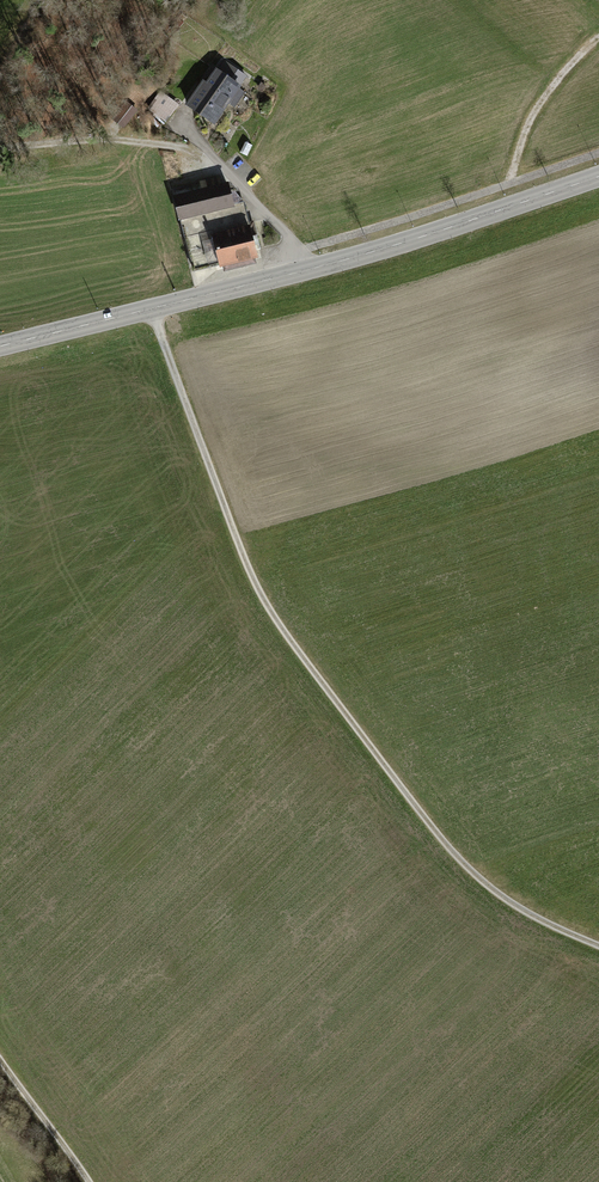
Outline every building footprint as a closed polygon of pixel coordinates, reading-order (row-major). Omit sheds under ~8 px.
[(231,80),(238,70),(225,61),(218,70),(216,68),(206,82),(203,80),(185,106),(200,116),(228,77),(231,80)] [(228,77),(200,116),(215,126),(242,86),(241,86),(248,76),(238,70),(231,80),(228,77)] [(147,110),(166,123),(179,104),(160,91),(147,110)] [(126,101),(112,120),(123,129),(138,110),(126,101)] [(245,142),(240,153),(247,156),(253,146),(245,142)] [(201,190),(173,197),(179,222),(180,222),(193,273),(219,267),(220,269),(223,268),(224,273),(257,264),(256,260),(259,259),(244,202),(234,205),(229,183),(221,185),(219,176),(199,181),(201,190)]
